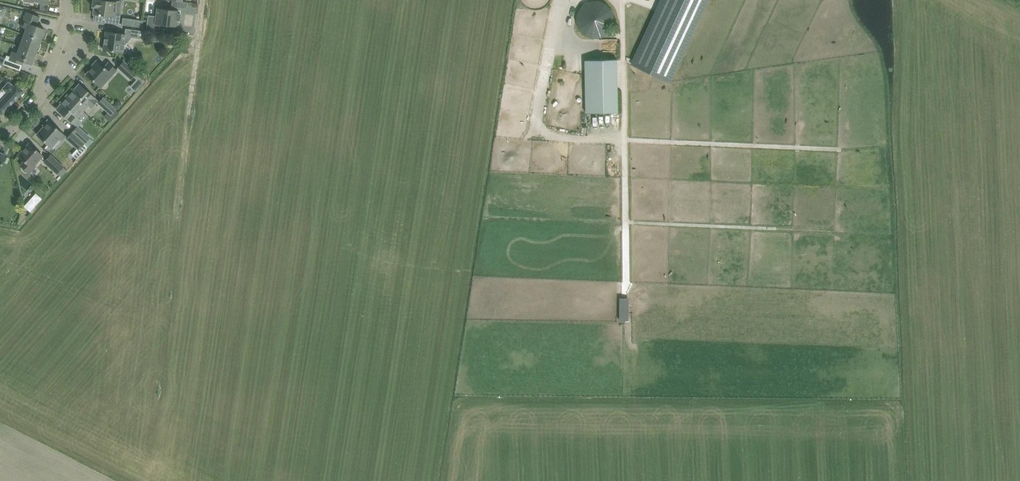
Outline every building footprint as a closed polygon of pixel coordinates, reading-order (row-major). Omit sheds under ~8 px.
[(105,0),(95,0),(93,0),(92,7),(94,7),(93,14),(106,16),(105,22),(119,24),(121,13),(115,12),(116,1),(105,0)] [(632,64),(656,75),(672,82),(710,0),(662,0),(656,11),(632,64)] [(146,28),(159,30),(160,24),(177,26),(178,20),(179,21),(180,14),(179,14),(179,11),(157,8),(156,16),(148,15),(146,28)] [(26,28),(24,34),(41,41),(41,40),(45,29),(36,26),(40,16),(26,11),(20,26),(26,28)] [(133,19),(123,17),(122,25),(132,26),(133,19)] [(103,50),(113,51),(123,52),(123,47),(132,37),(143,39),(144,31),(125,28),(125,34),(105,31),(103,50)] [(161,42),(162,33),(150,32),(149,40),(161,42)] [(24,34),(19,47),(37,53),(38,50),(36,50),(37,48),(38,48),(41,41),(24,34)] [(177,37),(170,40),(172,46),(180,43),(177,37)] [(11,50),(8,60),(22,65),(23,61),(32,64),(36,53),(37,53),(19,47),(17,52),(11,50)] [(588,113),(622,112),(621,59),(587,60),(588,113)] [(86,74),(93,81),(99,86),(104,79),(106,81),(116,70),(108,63),(104,67),(97,61),(86,74)] [(124,61),(118,67),(131,79),(137,73),(124,61)] [(3,108),(3,109),(5,111),(21,92),(21,89),(16,85),(14,87),(8,81),(1,88),(0,90),(0,108),(3,108)] [(72,89),(66,96),(83,111),(88,105),(91,107),(97,100),(94,98),(95,98),(86,90),(79,84),(73,90),(72,89)] [(57,109),(64,115),(72,123),(73,121),(79,127),(89,116),(83,111),(66,96),(60,102),(61,103),(57,109)] [(103,98),(98,103),(111,114),(116,109),(103,98)] [(37,134),(44,141),(49,146),(57,137),(61,141),(66,136),(48,120),(46,122),(47,123),(37,134)] [(78,126),(72,132),(88,147),(94,141),(78,126)] [(88,147),(72,132),(67,138),(83,153),(88,147)] [(20,165),(28,171),(28,172),(43,156),(29,143),(18,155),(24,161),(20,165)] [(44,162),(57,173),(60,176),(62,174),(63,175),(68,170),(50,155),(44,162)] [(30,199),(25,205),(31,211),(37,204),(30,199)]
